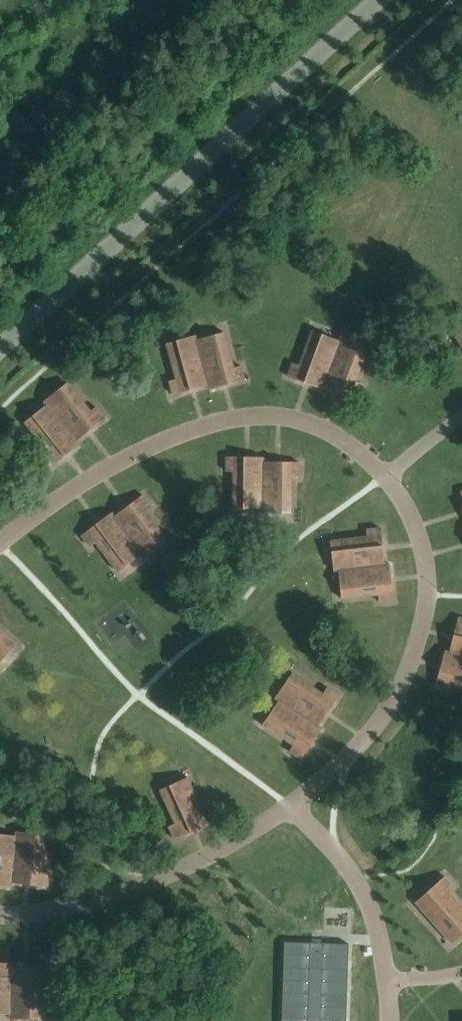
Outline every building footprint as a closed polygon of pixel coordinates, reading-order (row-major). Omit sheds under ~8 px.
[(225,242),(243,226),(236,218),(218,235),(225,242)] [(321,389),(322,389),(341,336),(338,344),(326,340),(327,337),(313,332),(313,331),(312,331),(300,365),(293,363),(292,363),(299,366),(295,378),(288,375),(288,376),(296,379),(296,378),(322,387),(321,389)] [(195,335),(209,389),(210,389),(210,388),(236,381),(236,382),(245,380),(244,379),(237,381),(234,368),(241,367),(241,366),(234,368),(224,332),(223,332),(223,334),(208,338),(209,340),(198,343),(195,335)] [(207,384),(209,389),(195,335),(194,336),(195,339),(184,342),(183,340),(168,344),(168,343),(167,343),(176,379),(169,381),(170,381),(177,380),(180,392),(173,394),(181,392),(181,391),(207,384)] [(323,389),(323,388),(325,384),(350,393),(350,394),(358,397),(358,396),(351,394),(355,382),(362,384),(363,384),(356,381),(369,346),(367,346),(367,347),(353,342),(352,344),(340,340),(342,337),(341,336),(322,389),(323,389)] [(80,444),(80,443),(76,439),(98,422),(98,423),(105,418),(105,417),(99,422),(91,412),(97,407),(96,407),(90,411),(67,382),(66,383),(67,384),(55,394),(57,396),(47,403),(45,400),(45,401),(79,444),(80,444)] [(79,444),(45,401),(44,401),(49,407),(40,415),(38,413),(26,422),(26,421),(25,422),(48,451),(42,456),(48,452),(56,462),(50,466),(51,467),(58,461),(57,461),(78,443),(79,444)] [(262,513),(263,457),(262,457),(262,458),(235,458),(235,457),(226,457),(234,458),(234,470),(226,470),(226,471),(234,471),(233,508),(234,508),(234,507),(250,507),(250,504),(262,504),(262,513)] [(263,457),(262,513),(263,513),(263,509),(275,509),(275,512),(290,512),(290,513),(291,513),(292,476),(299,476),(299,475),(292,475),(292,463),(299,463),(299,462),(291,462),(291,463),(263,463),(263,457)] [(111,513),(144,558),(145,557),(142,554),(152,547),(154,549),(166,540),(167,541),(168,540),(145,511),(151,506),(151,505),(145,510),(137,500),(143,495),(136,500),(137,501),(115,517),(111,513)] [(144,558),(111,513),(110,513),(111,514),(89,531),(89,530),(82,535),(88,531),(96,541),(90,546),(96,542),(118,571),(119,571),(119,570),(131,561),(129,559),(139,551),(144,558)] [(389,563),(383,563),(380,536),(382,536),(381,528),(380,528),(381,535),(368,537),(367,529),(366,529),(367,537),(330,541),(331,542),(332,542),(334,557),(336,557),(338,569),(334,569),(334,570),(389,563)] [(389,564),(389,563),(334,570),(342,569),(344,581),(341,582),(343,597),(341,597),(342,598),(378,594),(379,601),(380,601),(379,594),(392,592),(393,600),(392,591),(391,591),(388,564),(389,564)] [(115,612),(97,629),(113,646),(131,629),(115,612)] [(445,651),(461,656),(461,626),(457,625),(459,618),(458,617),(456,626),(457,626),(450,652),(445,651)] [(2,654),(4,655),(14,644),(15,645),(16,644),(0,630),(0,656),(2,654)] [(445,651),(444,652),(446,652),(439,679),(437,678),(435,686),(436,687),(438,680),(450,683),(448,690),(449,690),(451,683),(461,686),(461,656),(445,651)] [(322,728),(322,727),(317,724),(333,702),(334,702),(339,695),(338,695),(334,701),(323,694),(327,688),(327,687),(323,693),(292,673),(291,674),(292,674),(284,687),(286,689),(279,699),(276,696),(276,697),(322,728)] [(322,729),(322,728),(276,697),(275,697),(282,702),(275,712),(273,711),(265,723),(264,723),(263,723),(294,744),(289,750),(290,751),(294,745),(305,752),(301,758),(306,751),(305,751),(321,728),(322,729)] [(181,835),(174,838),(175,839),(182,835),(182,834),(207,823),(207,824),(208,823),(187,777),(186,777),(188,781),(177,786),(175,784),(162,790),(161,789),(160,789),(175,823),(169,826),(176,823),(181,835)] [(11,886),(17,831),(16,831),(16,839),(4,838),(4,835),(0,835),(0,884),(10,885),(10,886),(11,886)] [(17,831),(11,886),(12,881),(39,884),(39,885),(47,886),(48,885),(40,884),(42,872),(49,873),(49,872),(42,871),(46,834),(45,834),(45,835),(30,834),(29,836),(17,835),(18,831),(17,831)] [(445,877),(445,876),(415,902),(416,902),(418,901),(452,941),(451,942),(452,943),(461,934),(461,909),(446,890),(452,885),(452,884),(451,884),(451,885),(445,890),(438,882),(444,877),(445,877)] [(349,943),(284,941),(282,1020),(346,1020),(349,943)] [(11,962),(10,962),(10,964),(0,964),(0,1010),(10,1010),(10,1018),(11,1018),(11,962)] [(11,962),(11,1018),(11,1014),(23,1014),(23,1017),(39,1017),(39,1018),(40,1018),(40,981),(47,981),(47,980),(40,980),(40,968),(47,968),(47,967),(39,967),(39,968),(11,968),(11,962)]
